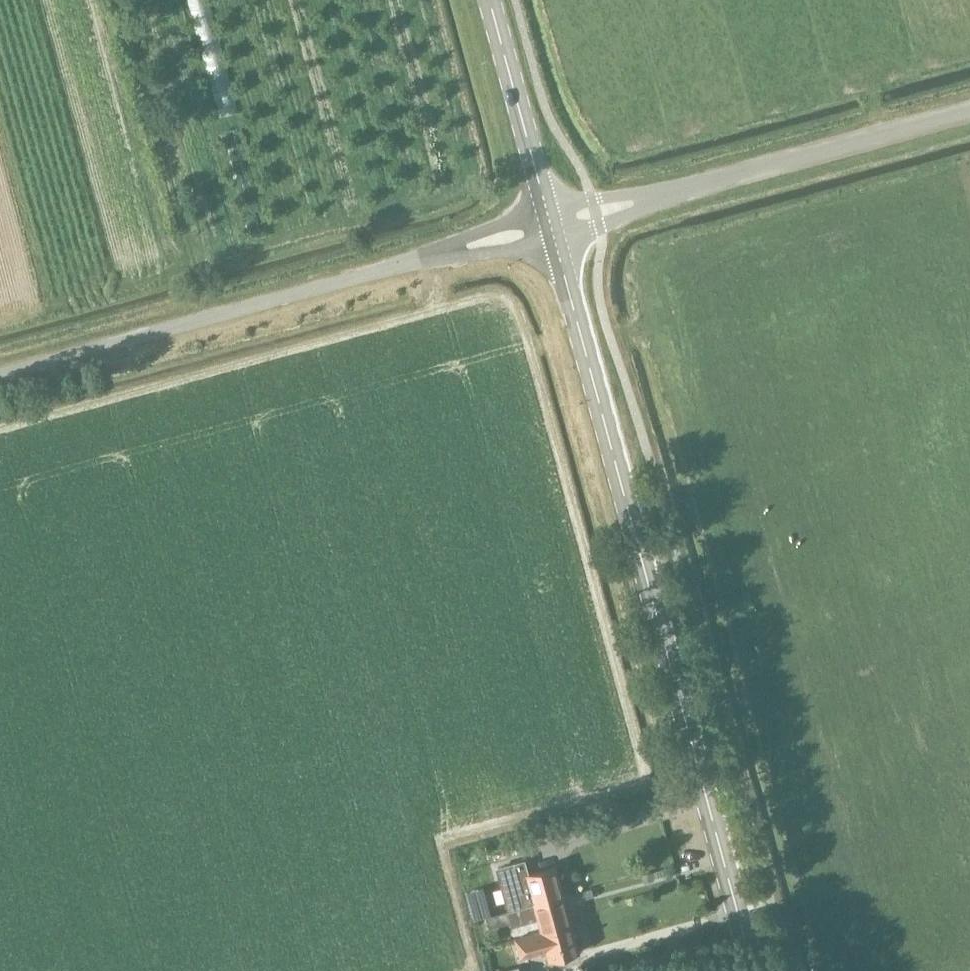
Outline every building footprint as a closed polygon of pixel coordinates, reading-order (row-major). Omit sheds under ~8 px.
[(676,843),(677,862),(708,860),(706,841),(676,843)] [(555,868),(555,867),(525,875),(522,862),(496,869),(503,893),(528,886),(533,903),(533,904),(562,896),(555,869),(555,868)] [(541,932),(570,924),(562,896),(533,904),(533,903),(508,911),(512,926),(537,919),(541,932)] [(546,950),(548,960),(548,961),(578,953),(578,951),(570,924),(541,932),(515,939),(520,958),(546,950)]
